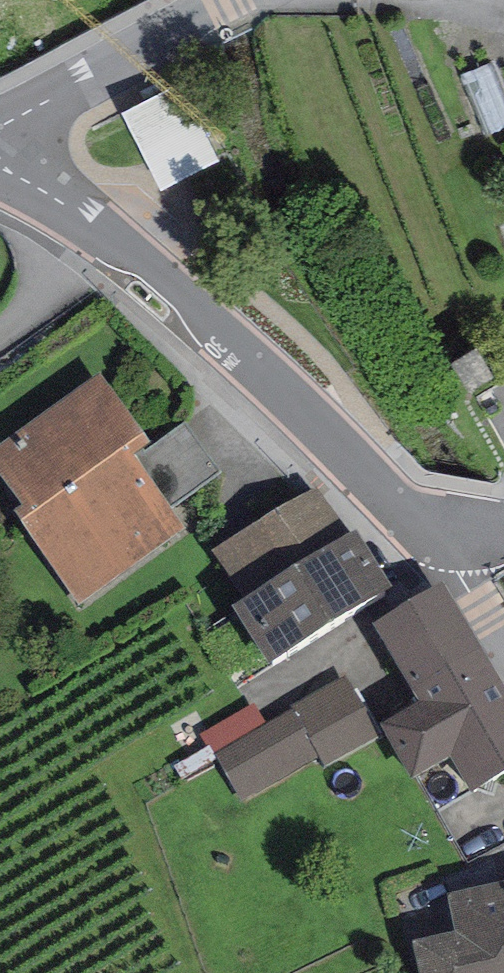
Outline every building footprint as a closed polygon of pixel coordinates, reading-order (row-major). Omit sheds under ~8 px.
[(191,85),(134,110),(168,188),(226,163),(191,85)] [(99,372),(0,442),(0,477),(20,506),(13,511),(77,603),(185,527),(171,508),(133,454),(143,446),(149,442),(99,372)] [(147,451),(143,446),(133,454),(171,508),(221,473),(185,423),(147,451)] [(269,664),(392,585),(356,529),(347,534),(316,485),(212,551),(243,598),(232,605),(269,664)] [(372,623),(409,687),(479,646),(443,582),(372,623)] [(479,646),(409,687),(417,701),(380,723),(412,778),(451,755),(473,791),(503,773),(503,688),(479,646)] [(379,738),(344,676),(291,705),(293,710),(319,756),(325,768),(379,738)] [(319,756),(293,710),(266,725),(254,703),(199,734),(211,755),(214,753),(242,800),(319,756)] [(485,805),(452,811),(459,845),(492,838),(485,805)] [(447,893),(454,931),(412,939),(418,972),(503,972),(503,881),(447,893)]
